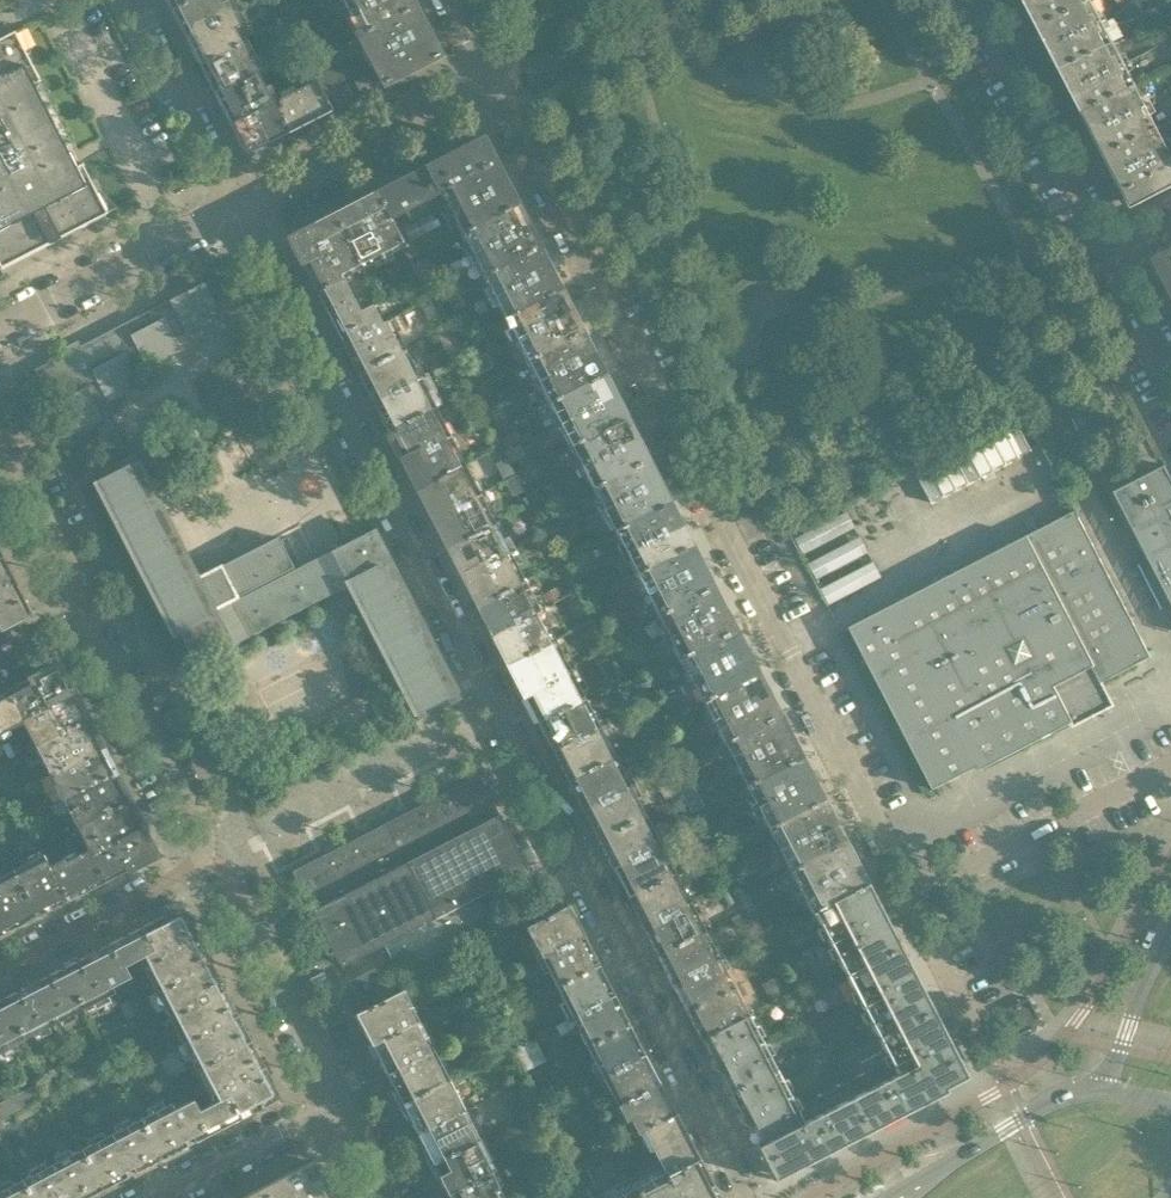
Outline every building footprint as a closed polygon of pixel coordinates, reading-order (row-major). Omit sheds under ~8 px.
[(169,8),(185,0),(165,0),(169,8)] [(223,0),(185,0),(169,8),(183,35),(229,12),(223,0)] [(271,0),(260,0),(269,17),(278,12),(271,0)] [(284,20),(293,15),(285,0),(273,0),(284,20)] [(407,0),(340,0),(357,33),(410,6),(407,0)] [(1027,5),(1039,27),(1091,0),(1038,0),(1027,5)] [(1039,27),(1049,47),(1102,20),(1092,0),(1091,0),(1039,27)] [(432,49),(421,29),(410,6),(357,33),(356,35),(375,71),(374,71),(380,83),(429,58),(432,49)] [(244,40),(230,13),(229,12),(183,35),(198,64),(244,40)] [(1102,20),(1049,47),(1060,68),(1113,41),(1102,20)] [(38,81),(12,31),(0,37),(0,268),(105,213),(89,181),(80,163),(72,167),(30,85),(38,81)] [(244,40),(198,64),(211,91),(254,70),(258,67),(244,40)] [(1113,41),(1060,68),(1071,90),(1124,62),(1113,41)] [(338,70),(333,61),(327,49),(303,62),(312,80),(327,111),(352,98),(345,84),(342,78),(338,70)] [(286,52),(273,60),(276,66),(281,68),(292,63),(286,52)] [(348,65),(344,56),(333,61),(338,70),(348,65)] [(1124,62),(1071,90),(1082,111),(1135,83),(1124,62)] [(254,70),(211,91),(227,121),(269,100),(254,70)] [(354,82),(360,94),(380,83),(374,71),(354,82)] [(276,104),(272,106),(271,107),(283,133),(327,111),(312,80),(277,97),(276,104)] [(1135,83),(1082,111),(1092,131),(1146,105),(1135,83)] [(269,100),(227,121),(241,148),(244,153),(250,150),(283,133),(271,107),(272,106),(269,100)] [(1146,105),(1092,131),(1103,153),(1157,126),(1146,105)] [(1114,174),(1153,154),(1164,148),(1168,147),(1157,126),(1103,153),(1114,174)] [(494,170),(493,168),(489,159),(490,158),(483,143),(481,145),(479,140),(424,168),(441,199),(494,170)] [(1170,187),(1170,153),(1168,154),(1164,148),(1153,154),(1170,188),(1170,187)] [(1170,188),(1153,154),(1114,174),(1129,201),(1138,205),(1170,188)] [(433,271),(423,251),(459,232),(451,217),(441,199),(424,168),(375,193),(402,246),(408,258),(419,278),(433,271)] [(451,217),(505,190),(494,170),(441,199),(451,217)] [(459,232),(512,205),(505,190),(451,217),(459,232)] [(375,193),(354,204),(380,257),(402,246),(375,193)] [(354,204),(333,215),(359,267),(380,257),(354,204)] [(470,253),(523,226),(512,205),(459,232),(470,253)] [(311,226),(337,277),(338,278),(340,277),(359,267),(333,215),(311,226)] [(311,226),(293,235),(291,244),(288,245),(295,258),(297,257),(314,289),(337,277),(311,226)] [(481,275),(534,247),(523,226),(470,253),(481,275)] [(492,296),(545,268),(534,247),(481,275),(492,296)] [(1164,255),(1156,259),(1170,289),(1170,252),(1164,255)] [(448,272),(461,266),(455,254),(442,260),(448,272)] [(503,317),(556,290),(545,268),(492,296),(503,317)] [(36,365),(67,436),(105,420),(115,445),(128,440),(110,398),(144,383),(138,368),(183,349),(177,334),(223,314),(216,299),(232,293),(225,276),(64,344),(67,352),(36,365)] [(379,324),(369,304),(356,310),(340,277),(338,278),(337,277),(314,289),(342,344),(379,324)] [(514,339),(567,311),(556,290),(503,317),(514,339)] [(436,296),(422,303),(429,318),(443,311),(436,296)] [(524,359),(578,332),(567,311),(514,339),(524,359)] [(466,313),(454,319),(461,334),(473,328),(466,313)] [(403,348),(389,319),(379,324),(342,344),(356,373),(403,348)] [(535,380),(588,353),(578,332),(524,359),(535,380)] [(418,377),(403,348),(356,373),(371,401),(418,377)] [(600,375),(588,353),(535,380),(547,402),(600,375)] [(435,378),(446,371),(440,359),(428,365),(435,378)] [(558,423),(611,397),(600,375),(547,402),(558,423)] [(433,406),(419,378),(418,377),(371,401),(386,430),(433,406)] [(568,444),(621,417),(611,397),(558,423),(568,444)] [(401,459),(448,435),(433,406),(386,430),(401,459)] [(633,439),(621,417),(568,444),(579,466),(633,439)] [(463,464),(448,435),(401,459),(415,487),(463,464)] [(590,487),(644,460),(633,439),(579,466),(590,487)] [(525,455),(519,442),(507,449),(502,451),(506,459),(509,464),(525,455)] [(514,473),(509,464),(506,459),(494,465),(502,480),(514,473)] [(332,589),(347,582),(418,719),(430,713),(427,706),(456,691),(373,530),(369,532),(331,552),(295,571),(277,537),(198,578),(141,470),(136,460),(126,465),(95,482),(174,635),(178,632),(194,662),(333,591),(332,589)] [(601,509),(655,481),(644,460),(590,487),(601,509)] [(431,516),(478,493),(463,464),(415,487),(431,516)] [(1168,465),(1115,492),(1149,559),(1140,563),(1151,584),(1162,604),(1170,600),(1170,602),(1170,471),(1168,465)] [(514,472),(516,475),(520,483),(533,477),(528,466),(514,472)] [(523,488),(520,483),(516,475),(507,479),(514,492),(523,488)] [(612,530),(666,503),(655,481),(601,509),(612,530)] [(527,495),(535,510),(545,505),(537,490),(527,495)] [(493,522),(478,493),(431,516),(446,546),(493,522)] [(624,552),(677,525),(666,503),(612,530),(624,552)] [(851,508),(797,533),(828,601),(882,576),(851,508)] [(1152,657),(1076,510),(850,626),(934,788),(979,765),(981,769),(1073,722),(1073,720),(1081,716),(1072,698),(1152,657)] [(508,551),(493,522),(446,546),(460,575),(508,551)] [(634,573),(688,546),(677,525),(624,552),(634,573)] [(573,548),(565,531),(550,538),(559,555),(573,548)] [(645,593),(698,567),(688,546),(634,573),(645,593)] [(523,580),(508,551),(460,575),(475,603),(523,580)] [(13,580),(0,556),(0,586),(13,580)] [(567,571),(571,578),(584,571),(580,564),(567,571)] [(656,614),(709,587),(698,567),(645,593),(656,614)] [(587,577),(584,571),(571,578),(574,584),(587,577)] [(0,586),(0,629),(24,617),(27,607),(13,580),(0,586)] [(538,609),(523,580),(475,603),(490,633),(538,609)] [(668,637),(721,610),(709,587),(656,614),(668,637)] [(586,612),(576,594),(565,600),(575,618),(586,612)] [(553,638),(538,609),(490,633),(505,662),(553,638)] [(678,657),(731,630),(721,610),(668,637),(678,657)] [(689,678),(741,650),(731,630),(678,657),(689,678)] [(568,667),(553,638),(505,662),(520,691),(568,667)] [(591,658),(606,649),(600,638),(585,647),(591,658)] [(700,699),(753,673),(741,650),(689,678),(700,699)] [(637,677),(630,661),(617,668),(624,683),(637,677)] [(49,667),(6,689),(20,716),(69,691),(59,670),(49,667)] [(583,696),(568,667),(520,691),(535,720),(583,696)] [(711,721),(764,694),(753,673),(700,699),(711,721)] [(0,693),(0,730),(21,720),(22,720),(20,716),(6,689),(0,693)] [(69,691),(20,716),(22,720),(21,720),(32,743),(83,718),(69,691)] [(721,741),(774,714),(764,694),(711,721),(721,741)] [(598,725),(583,696),(535,720),(550,749),(598,725)] [(733,763),(785,736),(774,714),(721,741),(733,763)] [(83,718),(32,743),(47,771),(97,745),(83,718)] [(613,754),(598,725),(550,749),(565,778),(613,754)] [(23,751),(15,734),(6,738),(9,745),(4,747),(9,758),(23,751)] [(743,784),(796,757),(785,736),(733,763),(743,784)] [(97,745),(47,771),(60,797),(111,772),(97,745)] [(628,783),(613,754),(565,778),(580,807),(628,783)] [(754,805),(807,778),(796,757),(743,784),(754,805)] [(111,772),(60,797),(74,824),(124,798),(111,772)] [(493,927),(477,896),(527,870),(478,775),(385,823),(432,918),(383,944),(394,965),(404,960),(409,970),(493,927)] [(765,826),(818,799),(807,778),(754,805),(765,826)] [(642,812),(628,783),(580,807),(595,836),(642,812)] [(124,798),(74,824),(86,847),(87,847),(89,851),(138,825),(124,798)] [(776,848),(829,821),(818,799),(765,826),(776,848)] [(36,812),(48,807),(45,801),(33,806),(36,812)] [(658,841),(642,812),(595,836),(610,865),(658,841)] [(787,869),(840,842),(829,821),(776,848),(787,869)] [(383,944),(432,918),(385,823),(291,871),(340,966),(383,944)] [(138,825),(89,851),(104,881),(148,858),(151,849),(138,825)] [(37,847),(28,830),(19,835),(28,852),(37,847)] [(673,871),(658,842),(658,841),(610,865),(625,895),(673,871)] [(798,890),(851,863),(840,842),(787,869),(798,890)] [(62,856),(48,863),(46,864),(65,901),(104,881),(89,851),(87,847),(86,847),(63,859),(62,856)] [(42,851),(11,867),(36,916),(65,901),(46,864),(48,863),(42,851)] [(809,911),(811,910),(862,885),(851,863),(798,890),(809,911)] [(11,867),(0,873),(0,920),(6,932),(36,916),(11,867)] [(688,900),(673,871),(625,895),(640,924),(688,900)] [(559,892),(552,879),(532,889),(539,903),(559,892)] [(862,885),(811,910),(827,942),(880,915),(864,883),(862,885)] [(736,895),(755,932),(766,926),(746,890),(736,895)] [(703,929),(688,900),(640,924),(655,953),(703,929)] [(566,905),(523,927),(538,956),(581,934),(566,905)] [(180,906),(140,927),(150,948),(137,955),(137,957),(141,965),(147,962),(196,936),(183,912),(180,906)] [(880,915),(827,942),(844,975),(897,947),(880,915)] [(140,927),(91,952),(109,986),(128,976),(122,965),(137,957),(137,955),(150,948),(140,927)] [(718,958),(703,929),(655,953),(670,982),(718,958)] [(581,934),(538,956),(553,985),(596,963),(581,934)] [(196,936),(147,962),(155,978),(150,980),(155,990),(160,987),(209,961),(196,936)] [(897,947),(844,975),(860,1006),(913,978),(897,947)] [(91,952),(61,968),(81,1007),(112,991),(109,986),(91,952)] [(490,959),(507,996),(520,990),(511,972),(513,971),(505,952),(490,959)] [(746,1013),(732,985),(723,969),(718,958),(670,982),(698,1037),(746,1013)] [(209,961),(160,987),(169,1003),(163,1006),(168,1016),(173,1013),(222,987),(209,961)] [(596,963),(553,985),(568,1015),(611,992),(596,963)] [(61,968),(31,983),(52,1022),(81,1007),(61,968)] [(373,968),(348,981),(358,1001),(384,988),(373,968)] [(390,970),(379,975),(385,987),(396,981),(390,970)] [(913,978),(860,1006),(876,1037),(929,1009),(913,978)] [(31,983),(2,998),(22,1038),(52,1022),(31,983)] [(222,987),(173,1013),(182,1029),(176,1033),(181,1041),(187,1039),(235,1013),(222,987)] [(401,990),(354,1014),(368,1042),(415,1018),(401,990)] [(611,992),(568,1015),(583,1044),(626,1022),(611,992)] [(1004,1011),(1017,1036),(1043,1023),(1030,997),(1004,1011)] [(0,999),(0,1049),(22,1038),(2,998),(0,999)] [(945,1041),(929,1009),(876,1037),(883,1051),(888,1061),(893,1069),(945,1041)] [(235,1013),(187,1039),(195,1055),(189,1057),(194,1067),(200,1064),(248,1038),(235,1013)] [(774,1068),(760,1040),(746,1013),(698,1037),(726,1091),(774,1068)] [(415,1018),(368,1042),(369,1044),(366,1045),(373,1058),(376,1057),(384,1073),(431,1048),(415,1018)] [(626,1022),(583,1044),(599,1074),(641,1052),(626,1022)] [(248,1038),(200,1064),(208,1080),(202,1083),(206,1092),(261,1063),(248,1038)] [(942,1088),(964,1077),(945,1041),(893,1069),(888,1061),(883,1051),(858,1064),(864,1073),(843,1084),(868,1130),(943,1091),(942,1088)] [(431,1048),(384,1073),(393,1090),(390,1091),(396,1103),(399,1102),(446,1078),(431,1048)] [(641,1052),(599,1074),(614,1104),(657,1081),(641,1052)] [(261,1063),(206,1092),(210,1100),(212,1102),(226,1094),(238,1119),(273,1101),(279,1098),(276,1092),(261,1063)] [(95,1082),(86,1065),(65,1076),(74,1093),(95,1082)] [(795,1108),(787,1093),(774,1068),(726,1091),(754,1145),(801,1121),(795,1108)] [(446,1078),(399,1102),(396,1103),(404,1119),(407,1117),(414,1132),(461,1107),(446,1078)] [(672,1111),(657,1081),(614,1104),(630,1134),(672,1111)] [(0,1104),(0,1119),(46,1096),(39,1084),(0,1104)] [(868,1130),(843,1084),(795,1108),(801,1121),(754,1145),(772,1180),(868,1130)] [(191,1098),(172,1107),(190,1143),(238,1119),(226,1094),(212,1102),(210,1100),(196,1108),(191,1098)] [(168,1101),(138,1116),(160,1159),(190,1143),(172,1107),(168,1101)] [(461,1107),(414,1132),(423,1149),(420,1151),(426,1162),(429,1161),(477,1137),(461,1107)] [(695,1156),(672,1111),(630,1134),(631,1136),(611,1147),(617,1160),(638,1149),(640,1154),(651,1148),(657,1161),(659,1160),(665,1172),(695,1156)] [(138,1116),(108,1132),(130,1174),(160,1159),(138,1116)] [(108,1132),(79,1147),(101,1189),(130,1174),(108,1132)] [(477,1137),(429,1161),(426,1162),(434,1178),(437,1177),(445,1191),(489,1169),(492,1167),(477,1137)] [(49,1163),(67,1197),(84,1197),(101,1189),(79,1147),(49,1163)] [(695,1156),(665,1172),(678,1197),(717,1197),(695,1156)] [(629,1175),(640,1197),(678,1197),(665,1172),(659,1160),(657,1161),(629,1175)] [(311,1161),(261,1187),(267,1197),(306,1197),(325,1188),(311,1161)] [(19,1178),(30,1197),(67,1197),(49,1163),(19,1178)] [(598,1191),(589,1196),(588,1193),(596,1189),(586,1171),(579,1176),(572,1163),(551,1175),(561,1195),(563,1197),(602,1197),(598,1191)] [(489,1169),(445,1191),(448,1197),(504,1197),(489,1169)] [(598,1191),(602,1197),(640,1197),(629,1175),(598,1191)] [(0,1189),(0,1197),(30,1197),(19,1178),(0,1189)] [(261,1187),(239,1197),(267,1197),(261,1187)] [(325,1188),(306,1197),(330,1197),(325,1188)]
